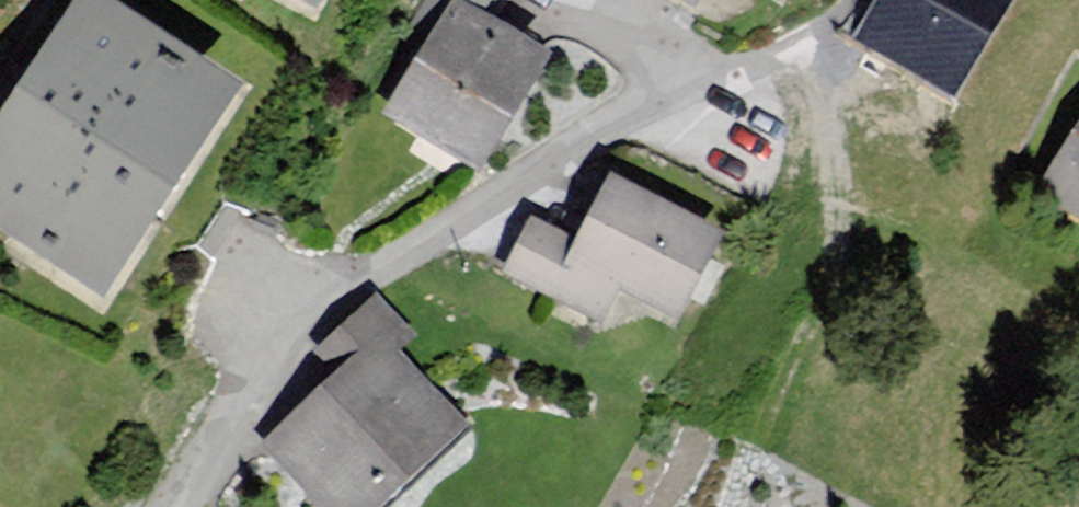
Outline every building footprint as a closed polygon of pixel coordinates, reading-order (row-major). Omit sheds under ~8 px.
[(0,168),(0,226),(151,309),(285,102),(110,0),(109,0),(0,168)] [(357,28),(372,0),(302,0),(357,28)] [(870,53),(991,115),(1061,0),(903,0),(870,53)] [(468,14),(401,125),(499,182),(513,159),(531,152),(570,71),(468,14)] [(1059,205),(1078,215),(1078,172),(1059,205)] [(646,308),(713,338),(761,246),(633,188),(600,249),(547,230),(520,282),(627,339),(646,308)] [(269,455),(324,506),(425,506),(495,441),(414,368),(425,352),(385,308),(320,369),(339,391),(269,455)]
